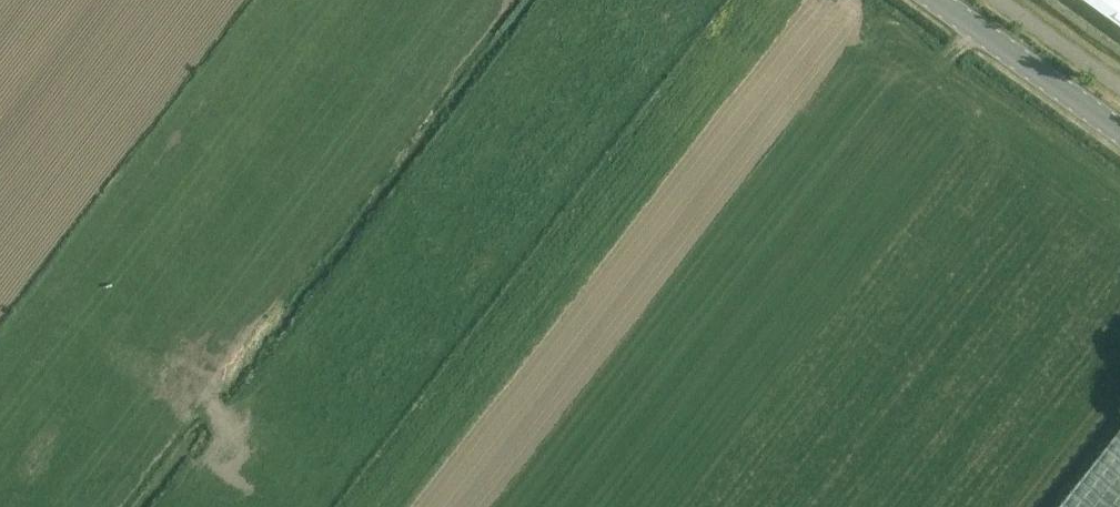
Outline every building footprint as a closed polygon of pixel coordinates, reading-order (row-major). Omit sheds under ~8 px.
[(1119,24),(1119,0),(1086,0),(1119,24)] [(1061,506),(1119,506),(1119,431),(1061,506)]
